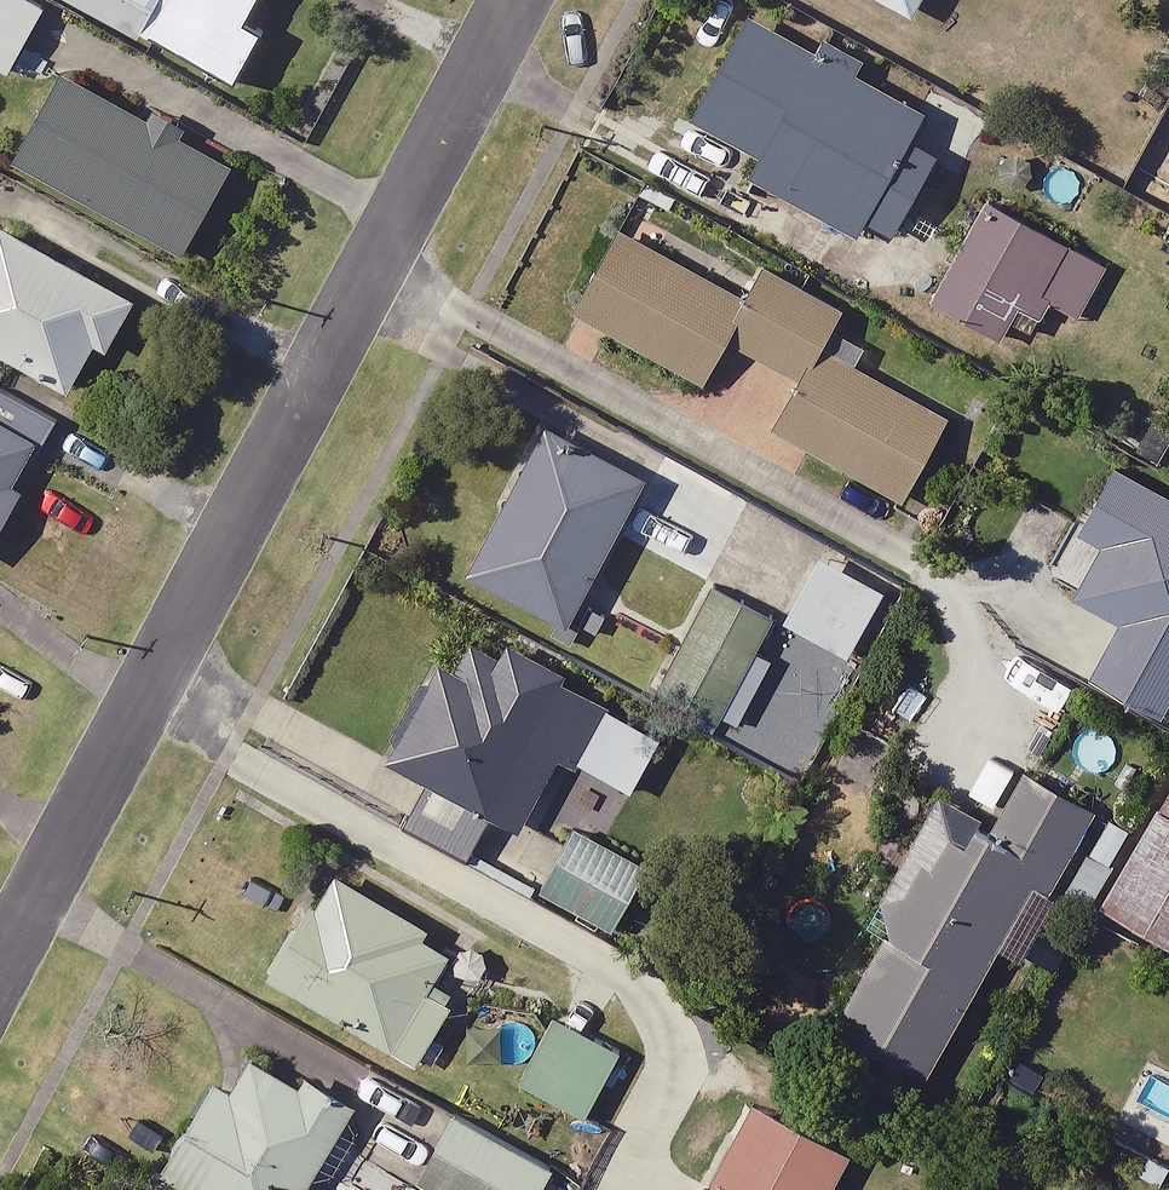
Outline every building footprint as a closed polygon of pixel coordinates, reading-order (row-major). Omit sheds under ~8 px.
[(42,0),(0,0),(0,65),(9,70),(47,2),(42,0)] [(240,77),(274,11),(255,2),(256,0),(85,0),(240,77)] [(922,109),(748,13),(693,112),(762,151),(752,170),(856,228),(866,211),(895,227),(937,150),(908,134),(922,109)] [(230,164),(67,73),(20,158),(183,249),(230,164)] [(1106,264),(992,199),(937,296),(1001,332),(1011,315),(1033,327),(1051,296),(1078,312),(1106,264)] [(7,212),(0,225),(0,344),(70,385),(98,336),(109,343),(140,290),(7,212)] [(746,291),(623,225),(577,310),(705,378),(729,334),(803,374),(776,426),(904,495),(949,412),(822,344),(842,305),(762,262),(746,291)] [(12,481),(33,444),(41,448),(57,420),(0,387),(0,527),(23,487),(12,481)] [(643,477),(550,429),(477,571),(569,619),(643,477)] [(1115,458),(1049,577),(1123,619),(1094,671),(1163,709),(1168,698),(1168,487),(1115,458)] [(868,571),(821,545),(784,614),(831,640),(868,571)] [(771,612),(715,584),(665,686),(741,723),(771,660),(753,651),(771,612)] [(611,702),(482,627),(459,666),(433,651),(377,747),(431,778),(407,820),(466,854),(492,809),(519,825),(560,753),(576,762),(611,702)] [(1103,790),(1037,755),(999,825),(949,799),(833,1016),(931,1068),(1035,874),(1052,884),(1103,790)] [(1106,904),(1168,938),(1168,786),(1106,904)] [(646,861),(578,826),(545,888),(613,924),(646,861)] [(481,951),(337,864),(273,971),(417,1058),(481,951)] [(620,1049),(553,1015),(521,1078),(588,1113),(620,1049)] [(255,1052),(235,1084),(220,1074),(165,1165),(206,1189),(334,1189),(309,1175),(355,1101),(308,1072),(302,1081),(255,1052)] [(1149,1057),(1119,1117),(1168,1143),(1168,1067),(1149,1057)] [(758,1095),(707,1189),(828,1189),(852,1146),(758,1095)] [(460,1112),(417,1189),(419,1189),(539,1189),(554,1163),(460,1112)]
